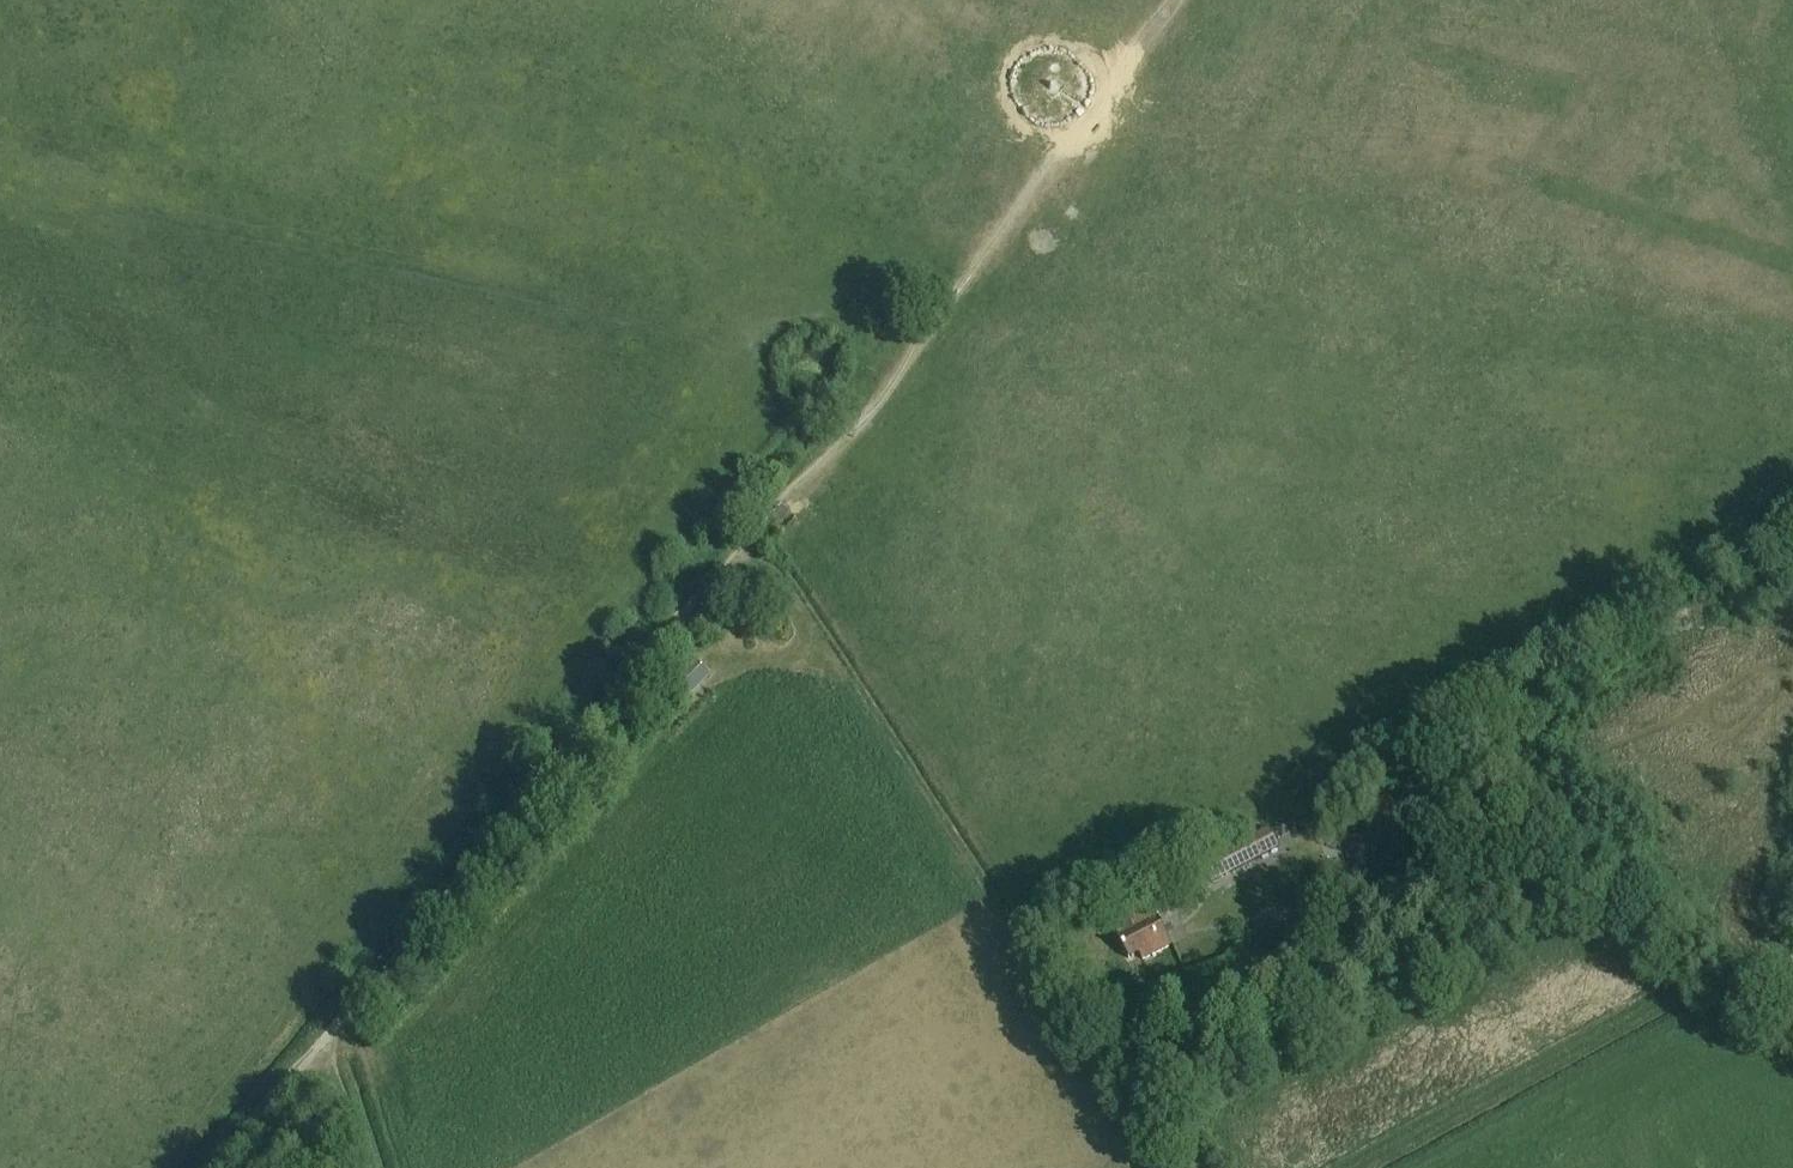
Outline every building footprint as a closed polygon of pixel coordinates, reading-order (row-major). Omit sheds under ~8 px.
[(698,664),(678,684),(688,694),(708,674),(698,664)] [(1267,855),(1257,836),(1226,853),(1236,872),(1267,855)] [(1173,948),(1150,904),(1112,924),(1132,962),(1142,956),(1145,962),(1173,948)]
